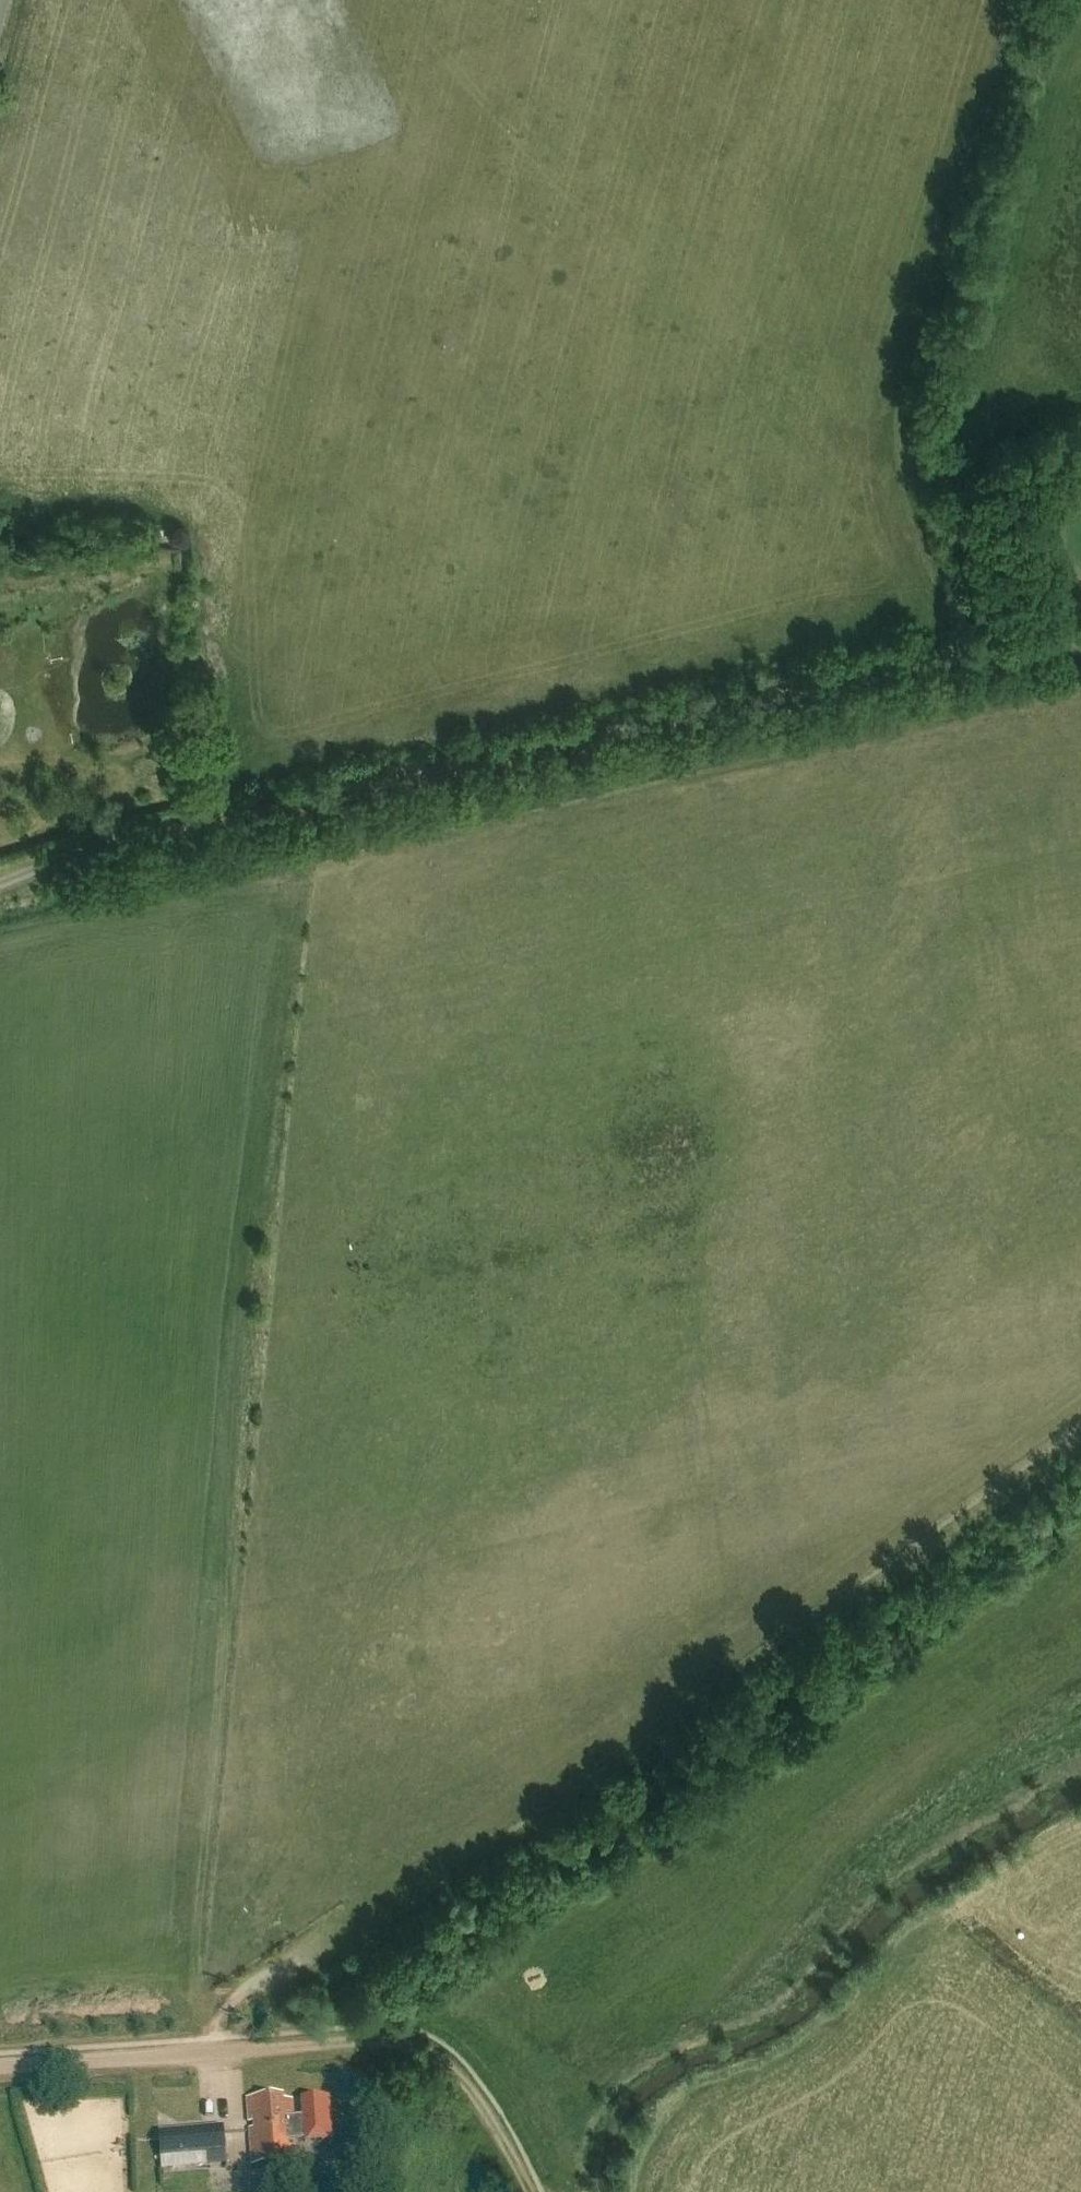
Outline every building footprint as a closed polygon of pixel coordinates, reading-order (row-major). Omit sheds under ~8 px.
[(292,2118),(290,2101),(280,2102),(280,2097),(244,2100),(247,2124),(251,2123),(252,2129),(247,2130),(251,2168),(296,2164),(294,2142),(294,2141),(289,2141),(287,2127),(292,2127),(292,2118)] [(292,2127),(287,2127),(289,2141),(294,2141),(294,2142),(303,2142),(303,2144),(331,2141),(327,2097),(300,2100),(301,2117),(292,2118),(292,2127)] [(161,2162),(228,2157),(225,2128),(159,2133),(161,2162)]
